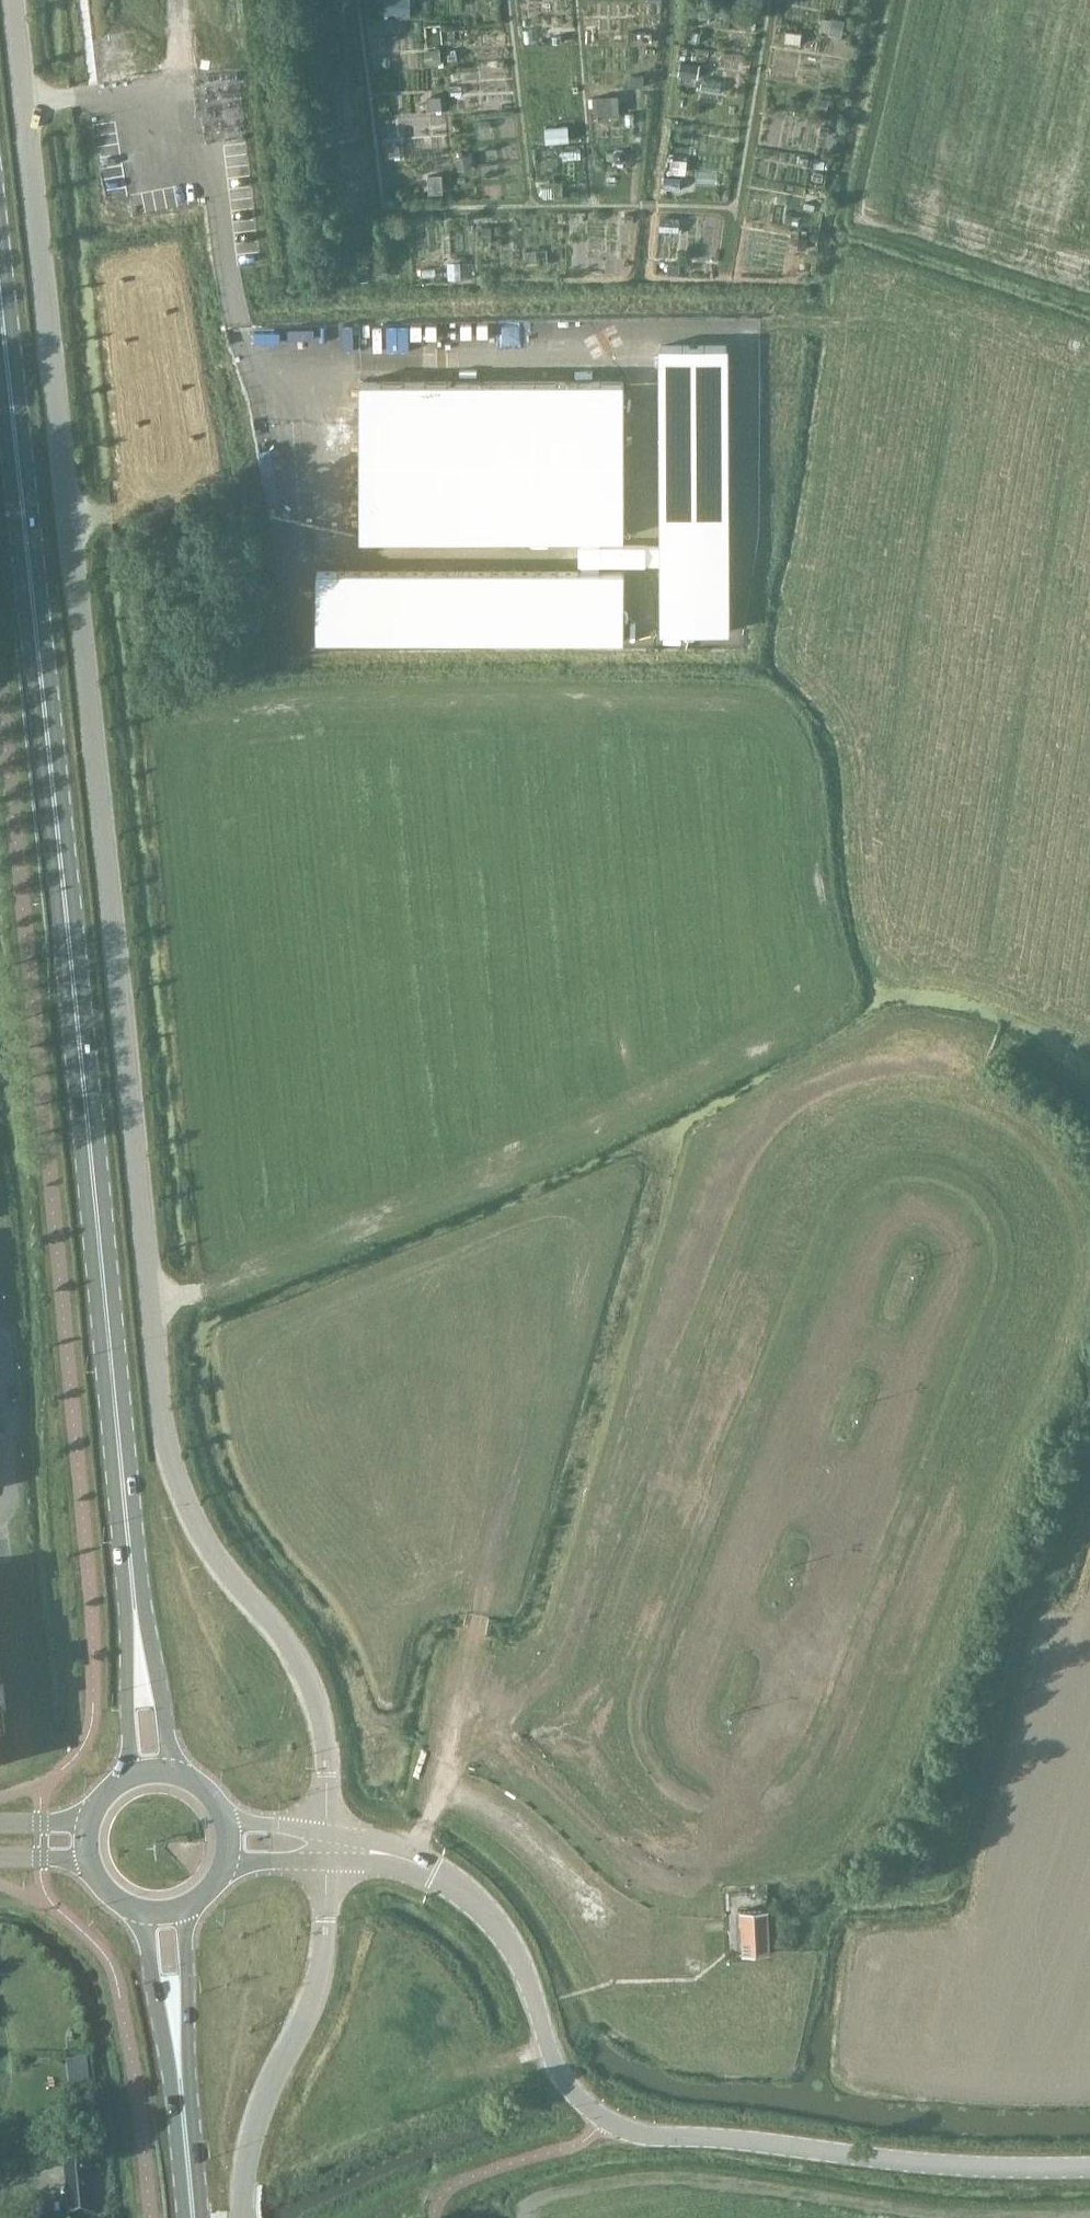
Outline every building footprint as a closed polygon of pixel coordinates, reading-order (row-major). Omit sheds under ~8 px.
[(580,13),(595,13),(595,0),(579,0),(580,13)] [(436,27),(374,25),(373,60),(435,62),(436,27)] [(713,98),(714,88),(695,85),(694,95),(676,92),(674,105),(695,109),(697,95),(713,98)] [(592,119),(615,115),(611,95),(589,99),(592,119)] [(716,162),(675,163),(676,192),(717,192),(716,162)] [(359,380),(359,381),(360,535),(583,535),(583,544),(579,543),(578,562),(583,562),(583,570),(316,570),(315,571),(315,636),(316,637),(622,637),(623,636),(623,571),(623,570),(597,570),(597,562),(661,561),(661,629),(661,630),(662,631),(727,630),(728,629),(727,345),(726,344),(660,344),(660,345),(661,545),(645,545),(645,544),(597,544),(597,534),(623,535),(624,534),(623,381),(623,380),(622,380),(360,380),(359,380)] [(767,1905),(766,1905),(740,1906),(742,1952),(769,1952),(767,1908),(767,1905)]
